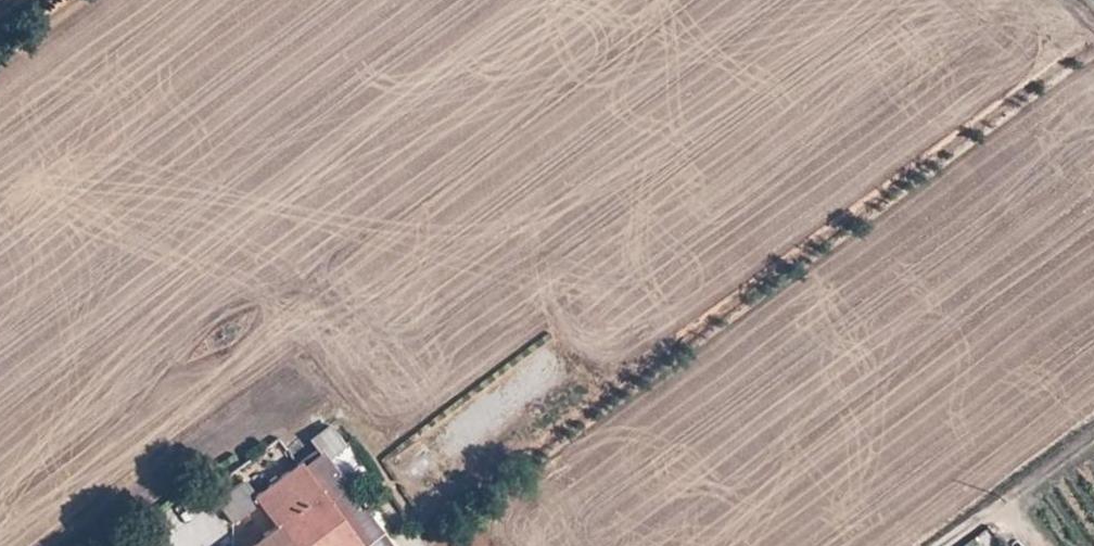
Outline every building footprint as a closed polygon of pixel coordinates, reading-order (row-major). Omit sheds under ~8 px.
[(317,447),(254,495),(243,480),(216,500),(232,522),(256,504),(272,524),(244,545),(391,545),(317,447)] [(955,545),(998,545),(984,526),(955,545)]
